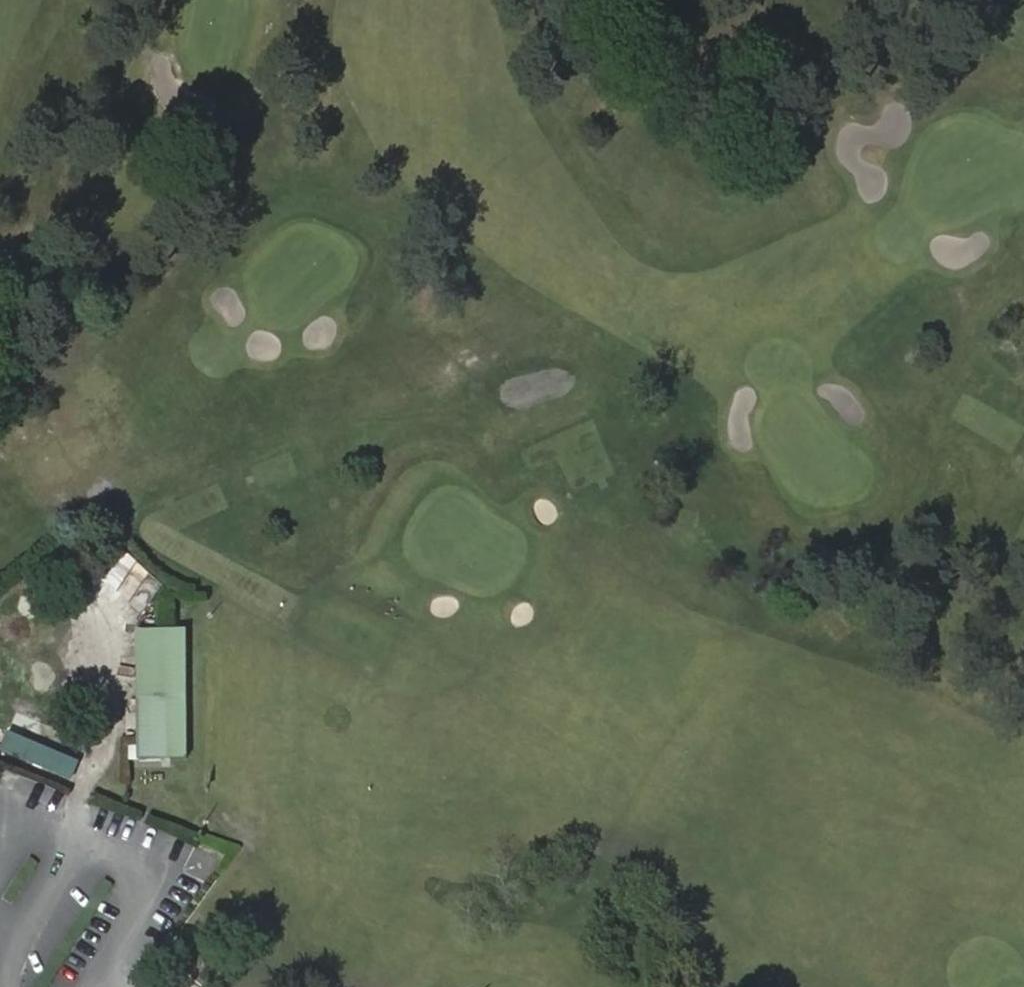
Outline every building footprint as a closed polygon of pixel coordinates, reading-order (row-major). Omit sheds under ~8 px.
[(146,760),(194,759),(193,630),(144,631),(146,760)] [(33,739),(25,758),(75,778),(83,759),(33,739)]
